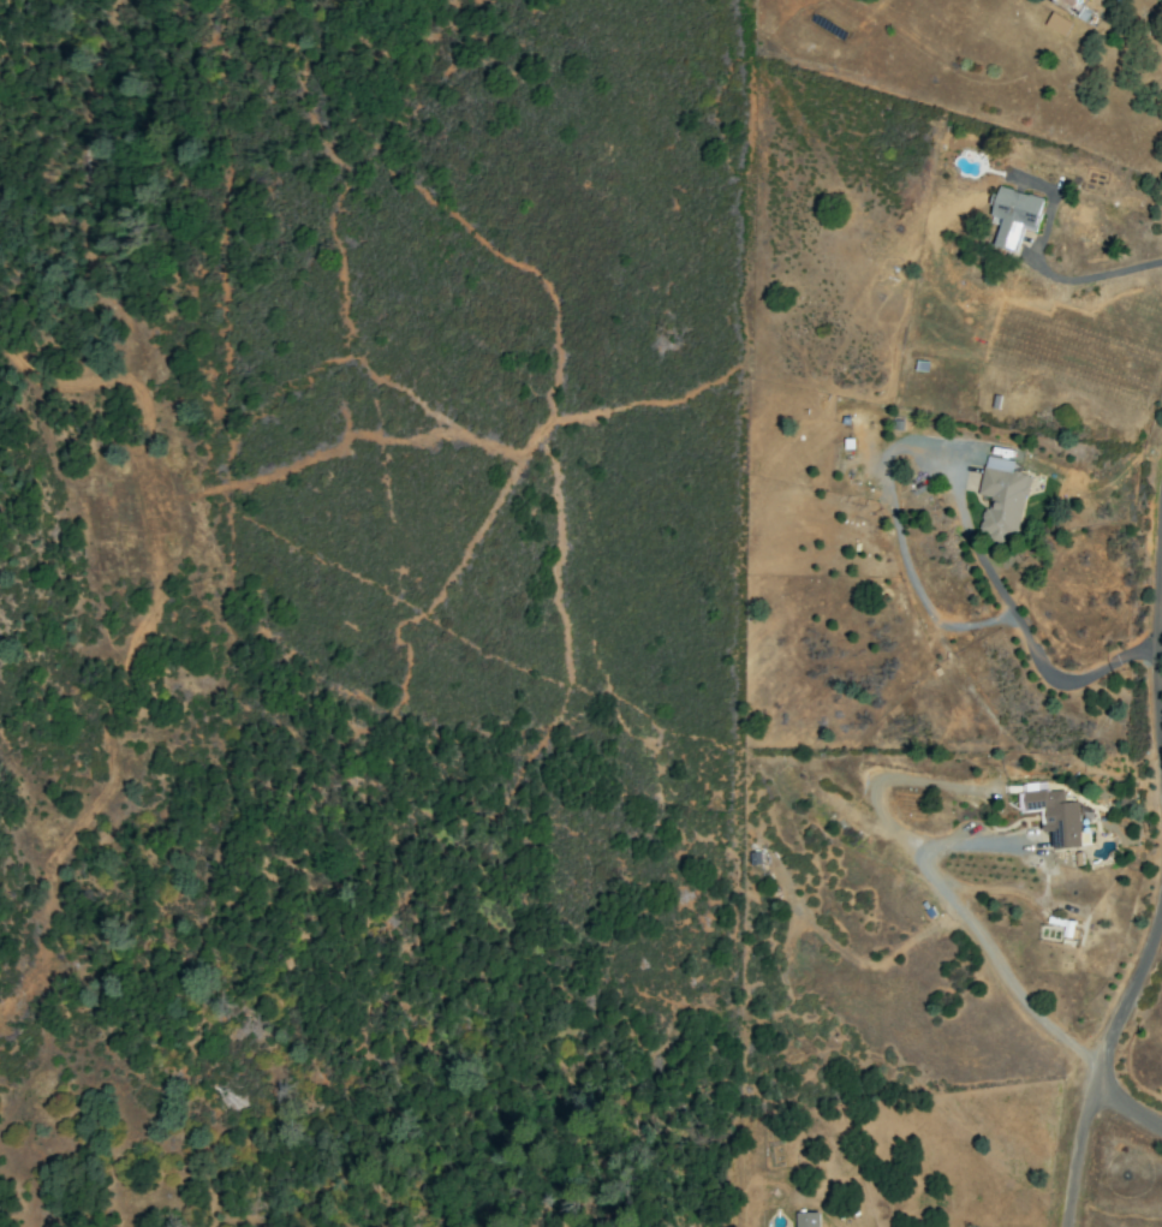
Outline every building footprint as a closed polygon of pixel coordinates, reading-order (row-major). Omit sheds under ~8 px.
[(1044,27),(1065,36),(1071,22),(1050,13),(1044,27)] [(1043,198),(997,187),(990,216),(1001,218),(994,247),(1017,252),(1022,229),(1035,232),(1043,198)] [(1029,475),(1011,472),(1013,461),(985,456),(978,496),(986,497),(980,531),(991,533),(990,541),(1005,543),(1007,533),(1018,535),(1029,475)] [(1082,847),(1077,801),(1063,802),(1062,788),(1023,793),(1025,812),(1040,811),(1042,833),(1051,831),(1053,850),(1082,847)] [(796,1226),(819,1226),(818,1212),(795,1213),(796,1226)]
